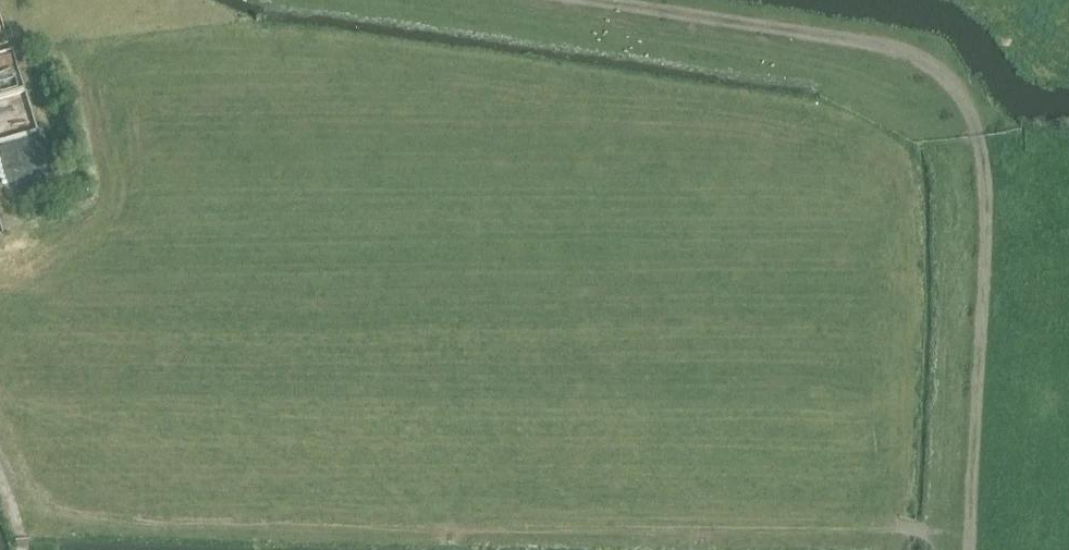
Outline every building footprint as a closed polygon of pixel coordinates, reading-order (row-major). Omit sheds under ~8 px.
[(0,42),(0,81),(33,69),(21,35),(0,42)]
